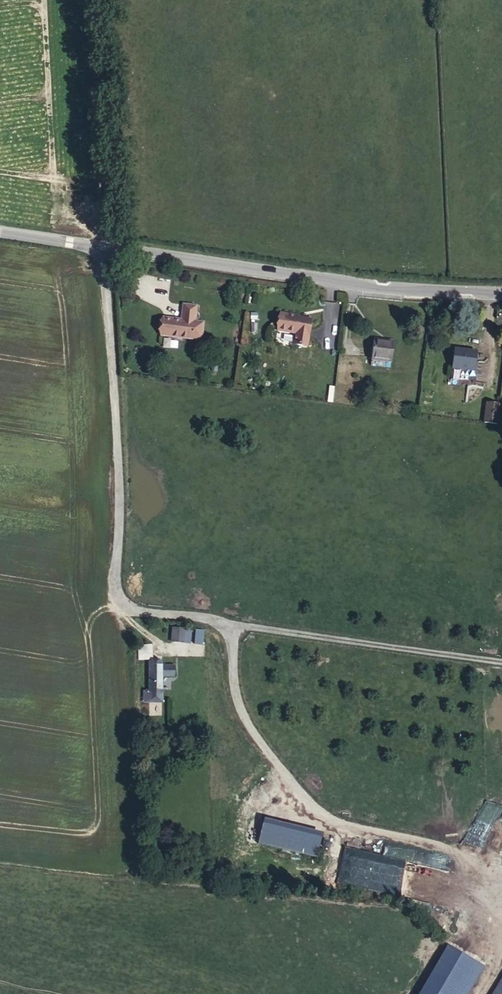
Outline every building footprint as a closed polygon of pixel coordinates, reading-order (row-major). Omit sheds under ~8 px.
[(192,340),(194,322),(196,306),(183,304),(181,320),(163,318),(161,335),(192,340)] [(311,320),(293,317),(293,316),(279,314),(277,331),(295,334),(294,345),(307,347),(311,320)] [(203,323),(194,322),(192,340),(201,341),(203,323)] [(391,362),(393,343),(373,340),(371,359),(391,362)] [(450,379),(472,382),(476,352),(454,349),(450,379)] [(496,425),(499,404),(486,403),(484,423),(496,425)] [(188,643),(190,629),(171,627),(170,641),(188,643)] [(139,660),(151,660),(151,646),(138,646),(139,660)] [(175,676),(175,666),(162,666),(162,664),(149,664),(149,691),(144,691),(144,702),(162,702),(162,676),(175,676)] [(248,835),(256,837),(260,820),(251,818),(248,835)] [(260,820),(256,837),(305,848),(308,831),(260,820)] [(413,860),(415,843),(346,835),(343,851),(413,860)] [(462,941),(479,951),(483,945),(466,935),(462,941)] [(476,956),(479,951),(462,941),(459,946),(476,956)]
